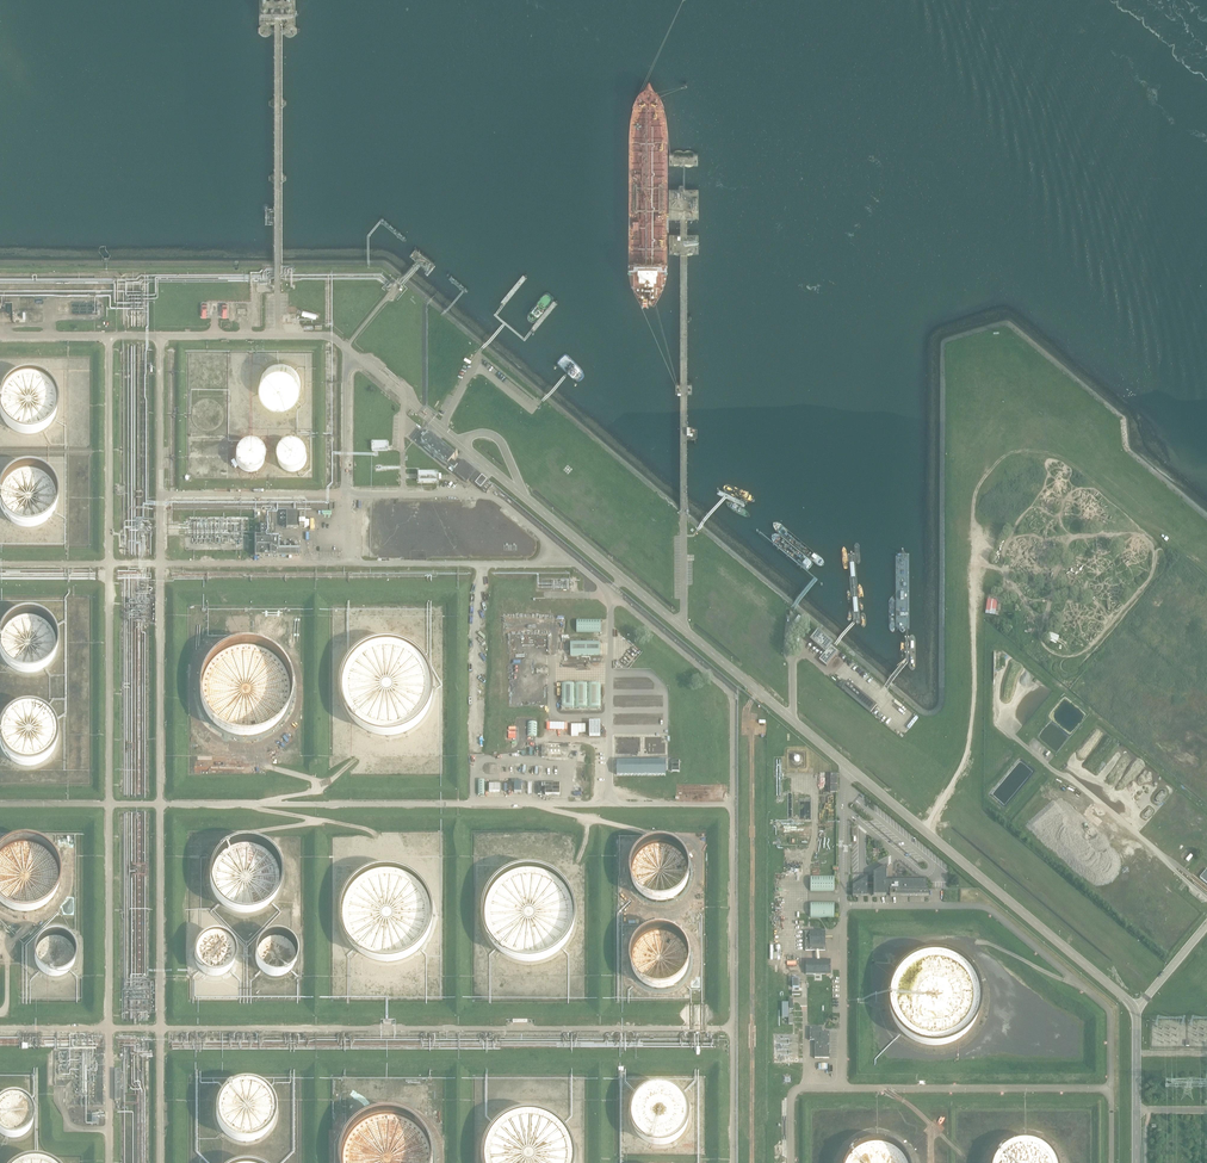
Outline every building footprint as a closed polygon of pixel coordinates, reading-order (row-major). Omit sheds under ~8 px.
[(0,301),(0,323),(12,323),(12,301),(0,301)] [(277,404),(284,405),(291,402),(297,397),(301,391),(302,384),(301,377),(298,370),(293,366),(287,363),(280,362),(273,363),(267,367),(263,372),(260,378),(259,385),(261,391),(264,397),(270,402),(277,404)] [(58,417),(61,407),(60,397),(56,387),(50,379),(41,374),(30,373),(21,374),(12,379),(5,386),(1,395),(0,403),(0,405),(2,414),(7,422),(14,429),(23,433),(33,434),(43,431),(52,425),(58,417)] [(493,485),(476,471),(463,460),(458,466),(452,461),(455,457),(456,457),(458,455),(457,454),(430,432),(427,436),(420,444),(447,466),(448,465),(454,470),(453,471),(453,472),(454,471),(457,474),(456,474),(457,475),(457,474),(460,477),(463,479),(463,480),(464,480),(466,482),(467,483),(470,479),(473,482),(487,493),(493,485)] [(388,451),(388,442),(372,442),(372,451),(388,451)] [(266,461),(266,457),(265,454),(265,452),(263,449),(262,447),(260,446),(257,444),(255,443),(252,443),(250,443),(247,443),(244,444),(242,445),(240,447),(238,449),(237,451),(235,455),(235,459),(236,463),(237,467),(240,470),(244,472),(247,474),(252,474),(256,473),(259,471),(262,468),(265,465),(266,461)] [(309,459),(309,456),(308,454),(307,451),(305,449),(304,447),(301,445),(299,444),(296,443),(294,443),(291,443),(288,444),(286,445),(284,446),(282,448),(280,450),(279,452),(278,455),(278,458),(278,462),(279,465),(281,468),(283,470),(286,472),(289,473),(293,474),(296,473),(299,472),(302,471),(305,469),(307,466),(308,463),(309,459)] [(379,472),(379,463),(367,463),(367,472),(379,472)] [(52,518),(58,509),(61,499),(61,489),(57,480),(50,472),(41,467),(31,465),(21,467),(12,471),(6,478),(1,487),(0,497),(2,506),(7,515),(14,521),(23,525),(34,526),(44,523),(52,518)] [(437,482),(437,473),(419,473),(419,482),(437,482)] [(286,528),(297,528),(297,512),(286,512),(286,528)] [(251,513),(169,514),(170,559),(252,558),(251,513)] [(304,521),(305,513),(300,513),(299,525),(304,525),(304,527),(309,527),(309,521),(304,521)] [(255,556),(270,556),(300,556),(300,548),(280,548),(280,535),(271,535),(271,525),(261,525),(261,535),(255,535),(255,556)] [(154,583),(113,583),(114,629),(155,629),(154,583)] [(988,599),(986,614),(996,615),(998,601),(988,599)] [(52,665),(58,657),(61,647),(61,637),(57,627),(50,620),(41,615),(31,613),(21,614),(12,619),(5,626),(1,635),(0,645),(2,654),(7,663),(14,669),(23,673),(33,674),(43,671),(52,665)] [(577,619),(577,632),(601,632),(601,619),(577,619)] [(811,639),(810,641),(811,640),(815,643),(814,644),(818,647),(825,653),(819,660),(826,666),(833,659),(835,656),(838,652),(831,646),(832,644),(829,641),(825,638),(823,640),(816,634),(811,639)] [(417,726),(428,715),(435,701),(437,686),(434,671),(427,657),(416,647),(402,641),(386,639),(371,643),(357,651),(347,664),(342,679),(342,695),(347,711),(358,723),(372,731),(388,734),(403,732),(417,726)] [(273,727),(284,717),(291,703),(294,688),(291,673),(284,659),(272,649),(258,642),(243,641),(227,644),(214,653),(204,666),(198,681),(199,697),(204,712),(215,725),(228,733),(244,736),(260,734),(273,727)] [(600,656),(600,642),(570,642),(570,655),(600,656)] [(1009,662),(995,662),(995,672),(1009,672),(1009,662)] [(575,709),(575,684),(562,684),(562,709),(575,709)] [(588,709),(588,684),(575,684),(575,709),(588,709)] [(600,684),(588,684),(588,709),(601,708),(600,684)] [(52,757),(59,749),(61,739),(61,729),(57,719),(50,712),(41,707),(31,705),(21,706),(13,711),(6,718),(2,727),(1,736),(2,746),(7,755),(15,761),(24,765),(34,766),(44,763),(52,757)] [(528,722),(528,735),(537,736),(537,722),(528,722)] [(600,722),(589,722),(589,736),(600,736),(600,722)] [(585,724),(571,725),(571,736),(578,736),(578,732),(586,732),(585,724)] [(548,744),(548,759),(567,759),(568,751),(560,751),(560,744),(548,744)] [(522,747),(523,755),(537,753),(537,746),(522,747)] [(666,761),(617,761),(617,774),(666,775),(666,761)] [(545,784),(545,795),(560,795),(560,784),(545,784)] [(60,893),(63,880),(61,868),(56,856),(47,847),(35,841),(23,840),(11,843),(1,849),(0,850),(0,906),(6,910),(17,915),(30,915),(42,911),(53,904),(60,893)] [(683,892),(689,884),(692,874),(691,864),(688,854),(681,847),(672,842),(662,840),(652,841),(643,846),(636,853),(632,862),(631,872),(633,881),(638,890),(645,896),(654,900),(664,901),(674,898),(683,892)] [(274,906),(282,895),(285,883),(283,870),(278,858),(269,849),(257,844),(245,842),(233,845),(222,851),(215,860),(210,871),(209,883),(212,895),(219,905),(228,913),(239,917),(252,918),(264,914),(274,906)] [(560,953),(571,942),(578,929),(580,913),(577,898),(570,885),(559,874),(545,868),(529,866),(514,870),(500,879),(490,891),(485,907),(485,923),(490,938),(501,950),(515,959),(531,962),(546,960),(560,953)] [(926,881),(893,881),(892,881),(892,882),(890,882),(890,881),(889,881),(889,880),(888,881),(888,882),(886,882),(886,879),(887,866),(874,873),(873,895),(886,895),(886,893),(890,893),(890,896),(895,896),(929,896),(929,891),(928,891),(928,889),(928,888),(926,888),(926,881)] [(416,961),(427,950),(434,936),(436,921),(434,906),(426,892),(415,882),(401,876),(386,874),(370,878),(356,886),(346,899),(341,914),(341,930),(347,946),(357,958),(371,966),(387,969),(402,967),(416,961)] [(835,876),(811,875),(811,891),(835,891),(835,876)] [(868,877),(856,883),(853,885),(853,895),(868,895),(868,877)] [(835,902),(811,902),(811,918),(835,918),(835,902)] [(683,983),(689,974),(692,965),(692,954),(688,945),(681,937),(672,932),(662,930),(652,932),(644,936),(637,943),(633,952),(631,962),(633,972),(638,980),(645,987),(654,990),(665,991),(675,989),(683,983)] [(826,931),(806,931),(806,950),(825,950),(825,946),(826,931)] [(73,973),(76,967),(78,961),(77,954),(74,948),(70,944),(64,940),(57,939),(50,940),(44,943),(39,949),(37,955),(37,962),(39,969),(43,975),(48,978),(55,980),(61,980),(68,977),(73,973)] [(230,974),(233,968),(235,962),(234,955),(232,949),(227,944),(221,941),(214,939),(207,941),(201,944),(197,949),(194,956),(194,963),(196,969),(200,975),(206,979),(212,980),(219,980),(225,978),(230,974)] [(292,975),(296,969),(297,962),(297,955),(294,949),(289,944),(283,941),(276,940),(269,942),(263,945),(259,950),(256,957),(256,963),(258,970),(262,975),(267,979),(274,981),(281,981),(287,979),(292,975)] [(773,953),(773,945),(770,945),(770,959),(780,960),(780,949),(782,949),(782,945),(776,945),(776,949),(777,949),(777,953),(773,953)] [(964,1038),(975,1027),(982,1013),(984,998),(982,983),(974,969),(963,959),(949,952),(934,951),(918,954),(904,963),(894,976),(889,991),(889,1007),(895,1022),(905,1035),(919,1043),(935,1046),(950,1044),(964,1038)] [(831,959),(806,959),(806,974),(831,974),(831,959)] [(155,974),(115,975),(116,1022),(156,1021),(155,974)] [(815,1040),(815,1058),(830,1058),(830,1031),(822,1031),(822,1027),(810,1027),(810,1040),(815,1040)] [(101,1055),(61,1056),(63,1130),(102,1129),(101,1055)] [(268,1135),(274,1127),(278,1117),(278,1106),(274,1096),(267,1087),(258,1082),(247,1080),(236,1081),(227,1087),(220,1094),(215,1104),(215,1114),(217,1124),(223,1133),(230,1139),(240,1143),(250,1143),(260,1140),(268,1135)] [(682,1136),(688,1128),(691,1118),(691,1108),(687,1098),(680,1091),(671,1085),(661,1084),(651,1085),(642,1090),(636,1097),(631,1106),(630,1115),(632,1125),(637,1134),(644,1140),(653,1144),(664,1145),(674,1142),(682,1136)] [(34,1124),(35,1118),(34,1111),(32,1105),(27,1100),(22,1097),(15,1096),(8,1097),(2,1100),(0,1102),(0,1131),(6,1135),(12,1137),(19,1136),(25,1134),(30,1130),(34,1124)] [(433,1157),(431,1142),(423,1129),(412,1118),(398,1112),(383,1110),(367,1114),(353,1122),(343,1135),(338,1150),(338,1162),(433,1162),(433,1157)] [(580,1159),(577,1144),(570,1131),(559,1120),(545,1114),(529,1112),(513,1116),(500,1124),(490,1137),(485,1152),(485,1162),(579,1162),(580,1159)] [(1056,1152),(1048,1144),(1038,1138),(1027,1135),(1016,1137),(1005,1142),(997,1150),(992,1160),(992,1162),(1060,1162),(1056,1152)] [(911,1161),(906,1151),(898,1143),(888,1138),(877,1136),(866,1139),(856,1145),(848,1153),(845,1162),(912,1162),(911,1161)]
